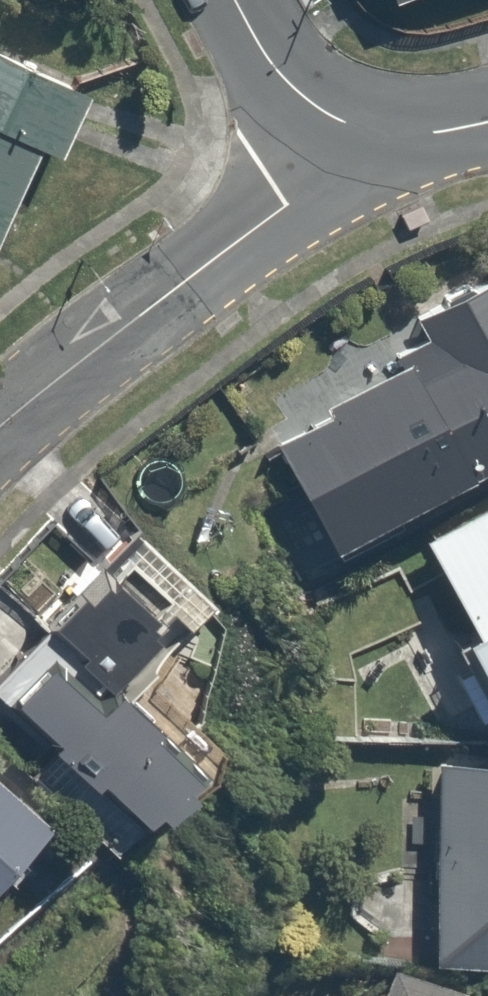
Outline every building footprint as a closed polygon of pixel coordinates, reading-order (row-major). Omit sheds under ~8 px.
[(0,60),(0,231),(30,162),(53,172),(86,96),(0,60)] [(333,554),(487,473),(487,262),(408,304),(422,331),(260,416),(333,554)] [(81,479),(40,524),(93,573),(0,674),(0,704),(152,843),(214,776),(136,705),(224,609),(137,530),(81,479)] [(420,545),(487,684),(487,512),(420,545)] [(440,768),(429,966),(487,969),(487,771),(440,768)] [(55,826),(0,773),(0,883),(55,826)] [(394,995),(428,995),(397,985),(394,995)]
